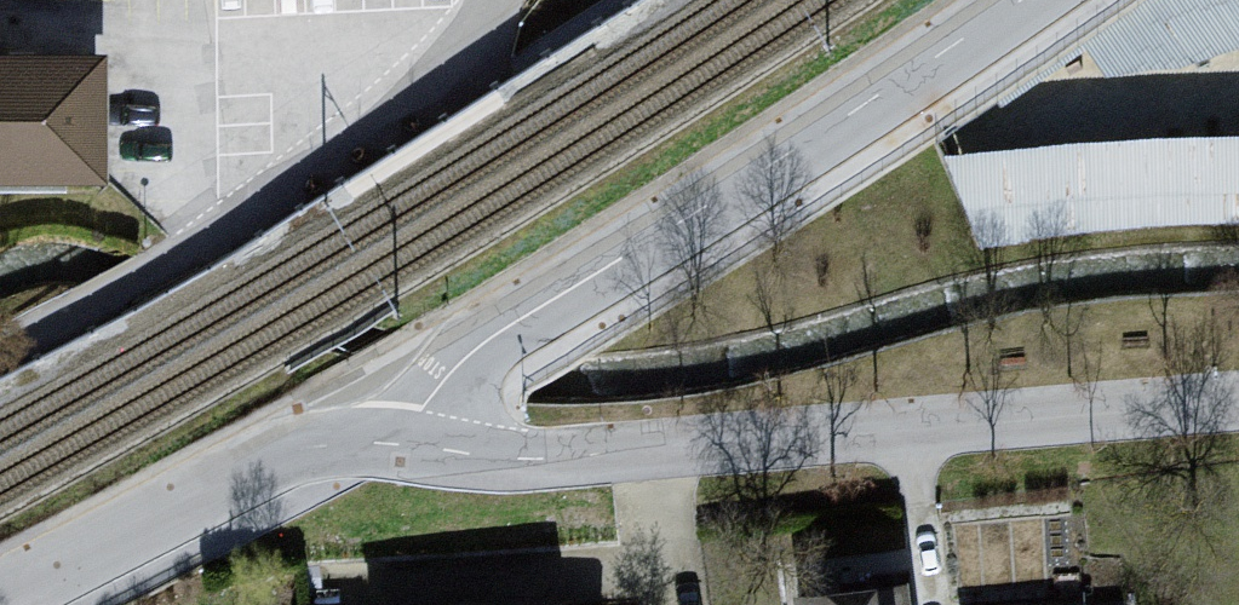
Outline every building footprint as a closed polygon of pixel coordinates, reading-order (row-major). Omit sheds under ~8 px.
[(0,46),(0,164),(98,163),(98,45),(0,46)] [(967,221),(1238,214),(1238,117),(965,124),(967,221)] [(817,590),(819,604),(901,604),(898,581),(817,590)] [(967,604),(1129,604),(1129,597),(967,604)]
